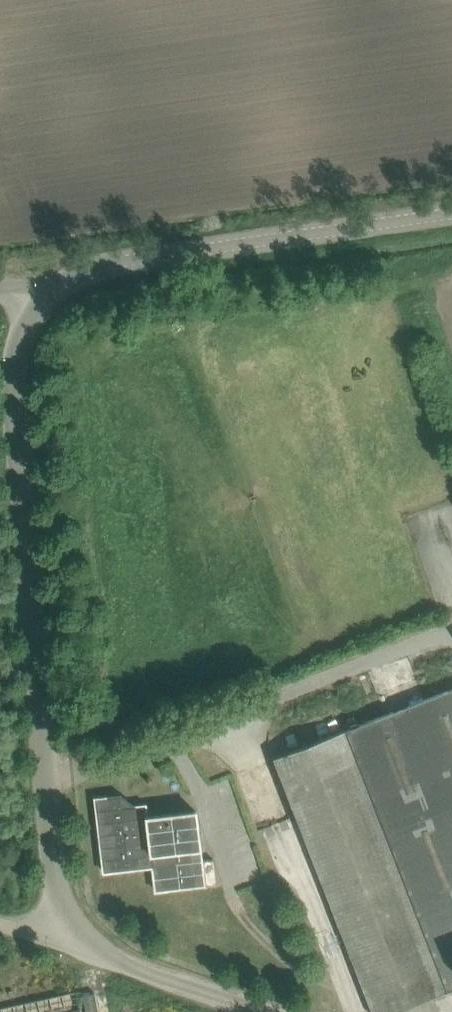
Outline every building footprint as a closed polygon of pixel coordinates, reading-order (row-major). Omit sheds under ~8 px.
[(345,732),(446,991),(451,989),(451,689),(345,732)] [(286,793),(373,1011),(393,1011),(446,991),(345,732),(273,761),(286,793)] [(104,872),(153,866),(156,890),(205,885),(197,811),(148,817),(146,805),(122,808),(120,795),(96,798),(104,872)] [(78,991),(0,1008),(0,1011),(83,1011),(78,991)]
